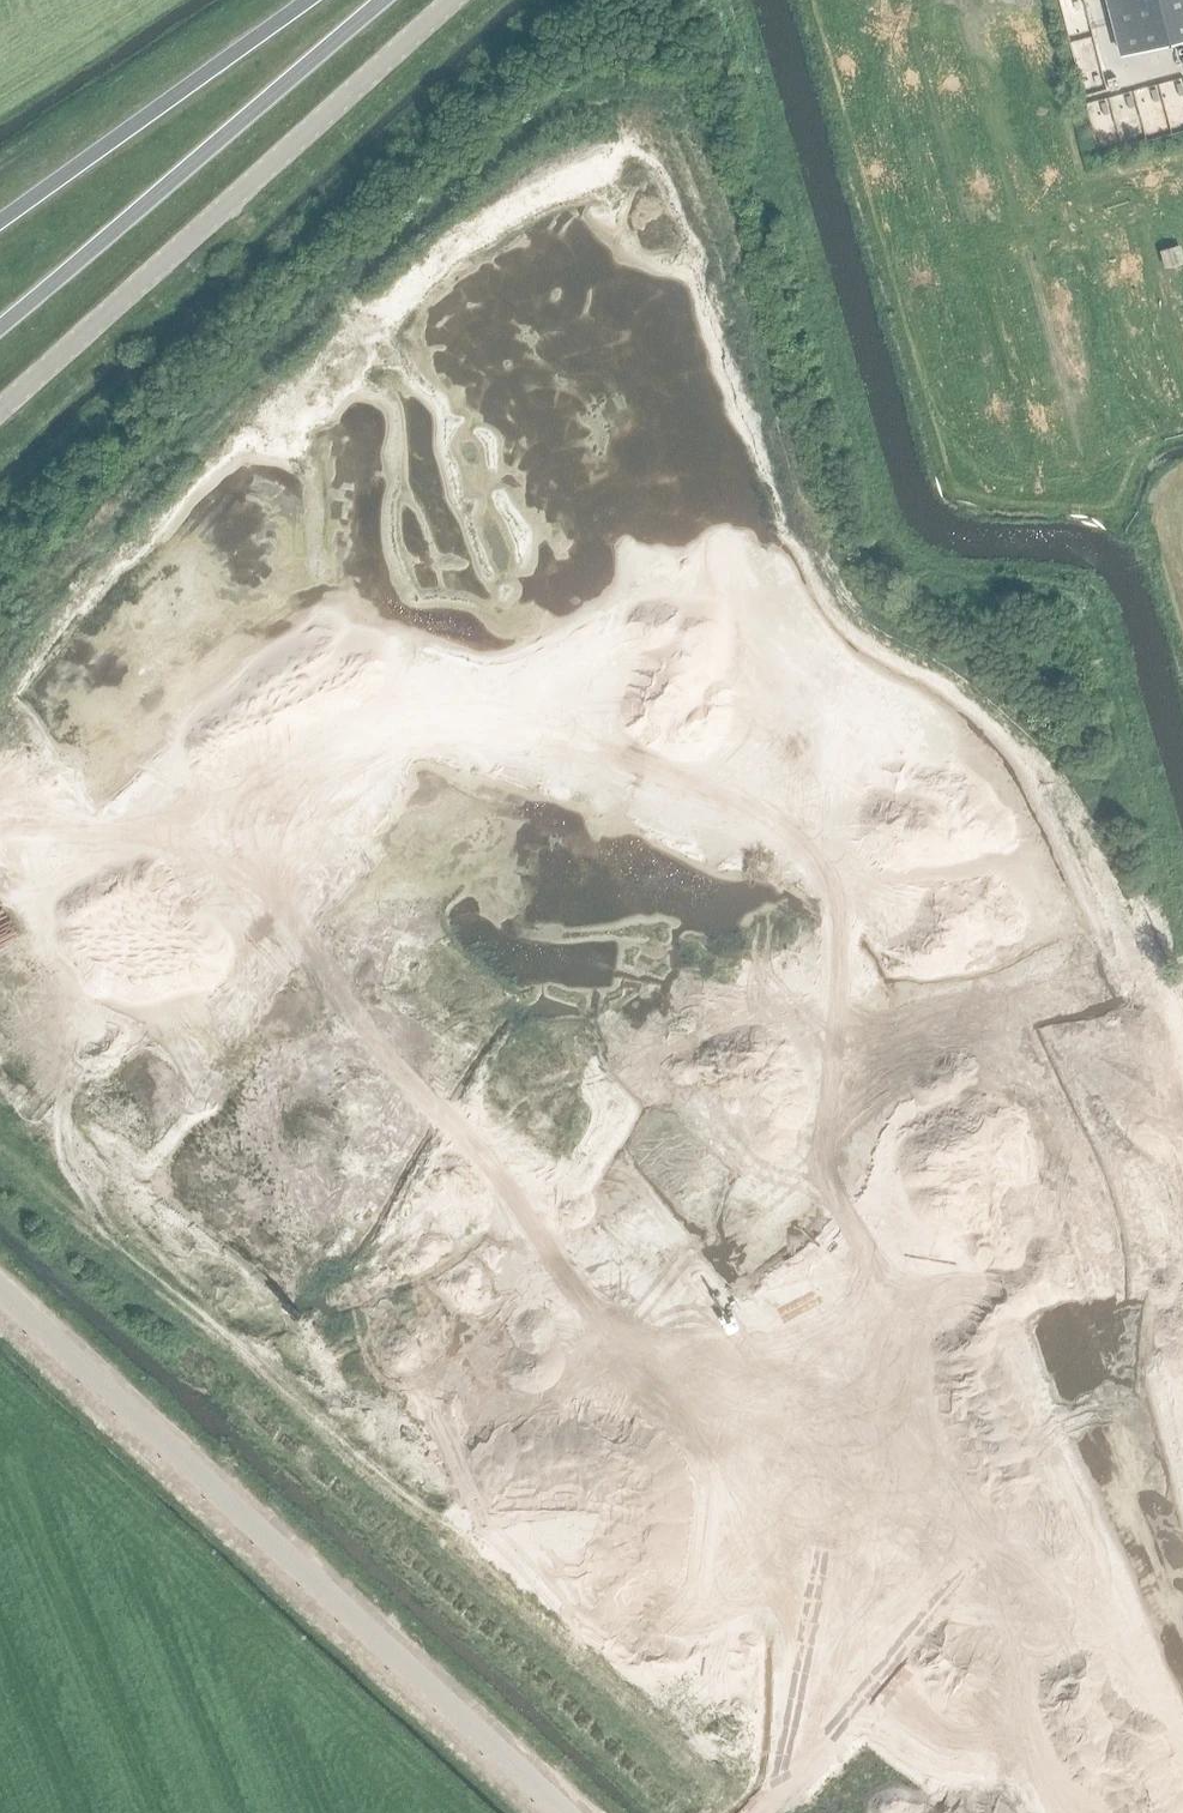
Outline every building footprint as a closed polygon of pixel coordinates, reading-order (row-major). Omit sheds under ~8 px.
[(1121,55),(1182,39),(1182,0),(1107,0),(1121,55)] [(1093,56),(1080,59),(1087,90),(1100,86),(1093,56)] [(1087,101),(1101,149),(1182,125),(1182,74),(1087,101)] [(1182,258),(1182,239),(1182,236),(1161,244),(1168,264),(1182,258)]
